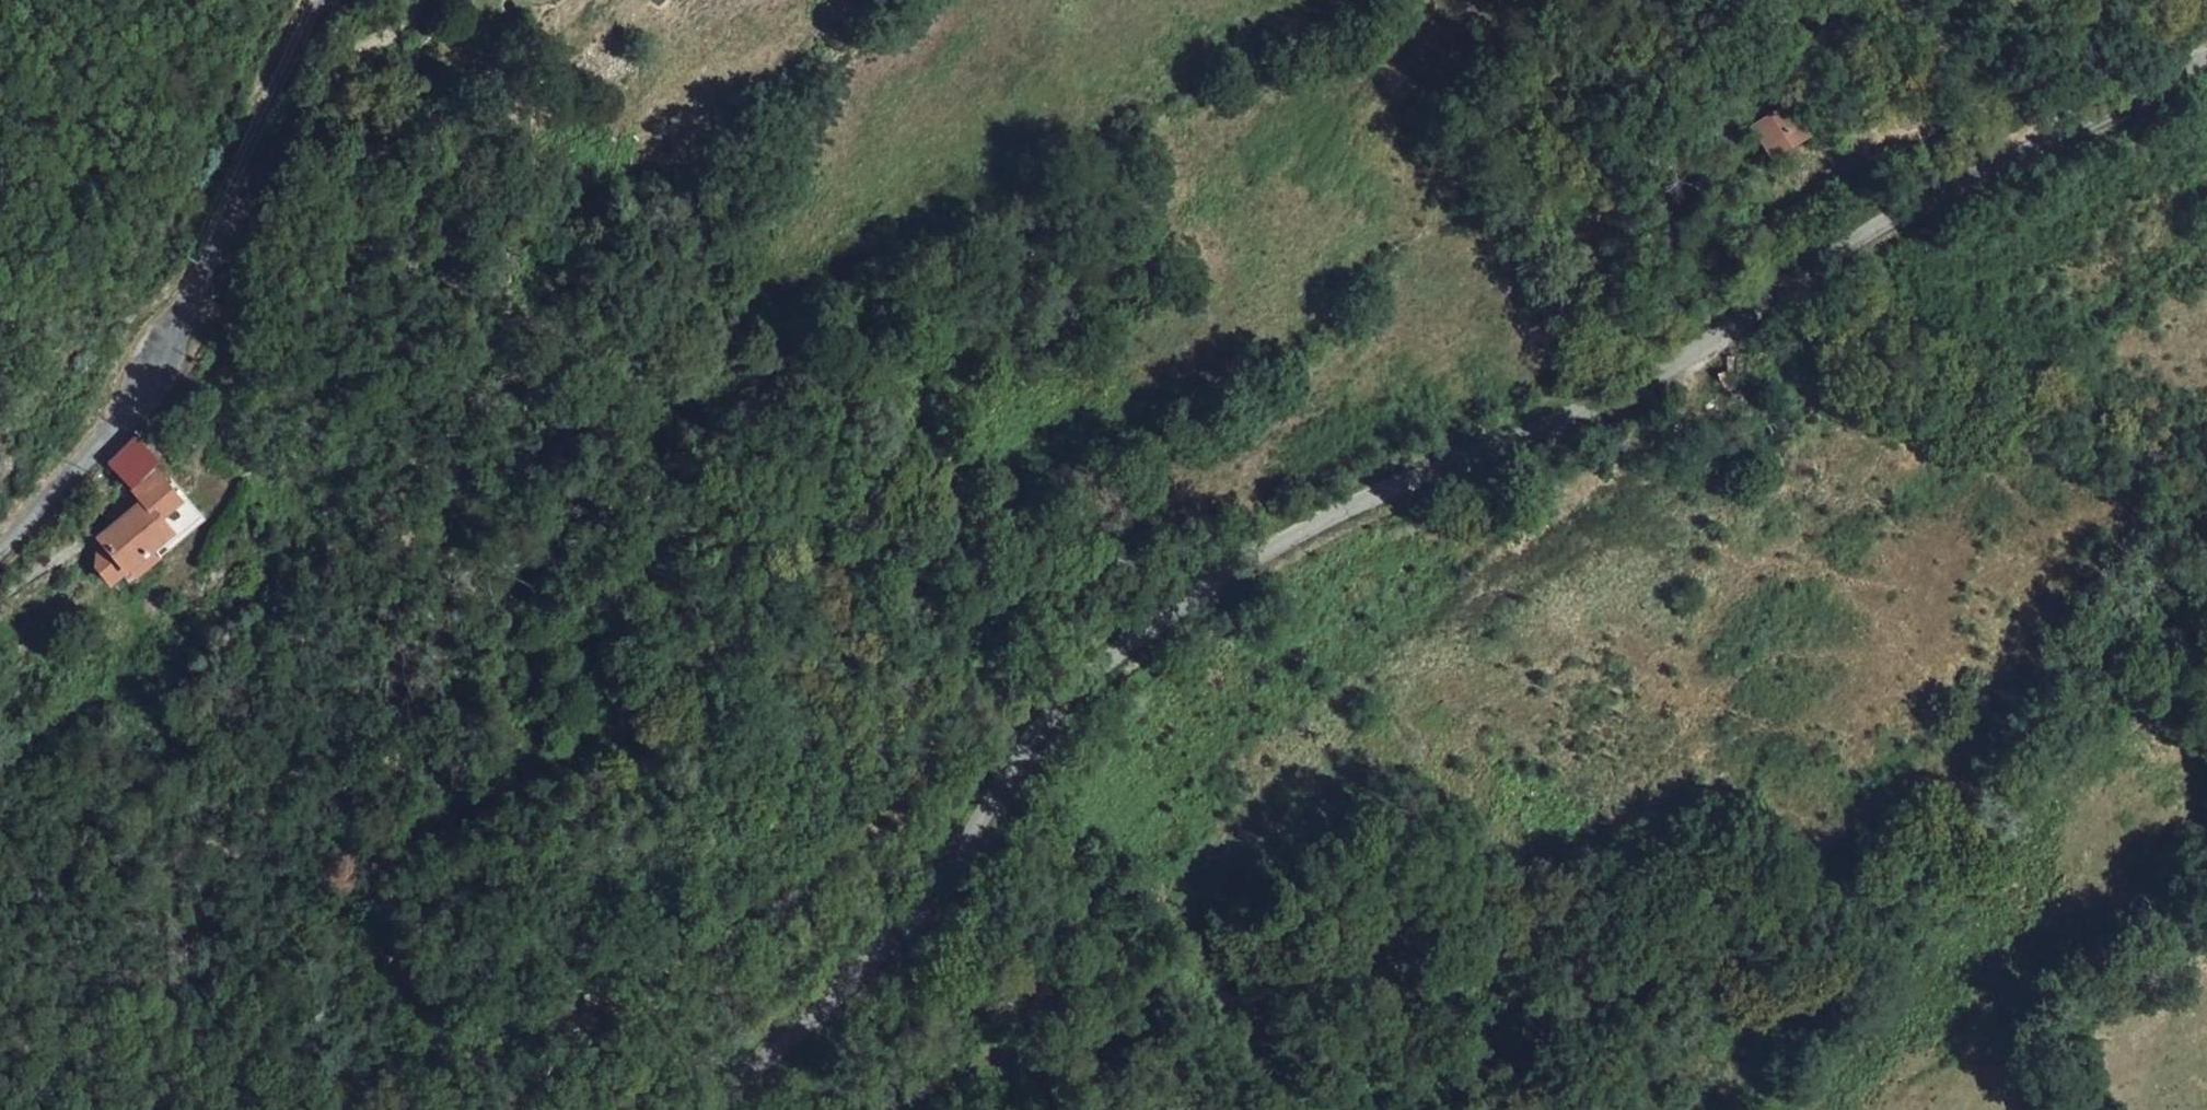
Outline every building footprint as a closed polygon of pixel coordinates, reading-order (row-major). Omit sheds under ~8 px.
[(1811,98),(1824,79),(1790,108),(1811,98)] [(1784,107),(1749,124),(1768,162),(1803,145),(1784,107)] [(135,489),(146,502),(157,513),(179,495),(155,469),(162,462),(139,437),(112,463),(135,489)] [(112,526),(114,529),(146,502),(135,489),(105,517),(112,526)] [(172,534),(157,513),(146,502),(114,529),(112,526),(99,537),(101,539),(100,540),(106,546),(95,557),(97,561),(97,562),(96,566),(94,569),(97,572),(96,574),(110,589),(172,534)]
